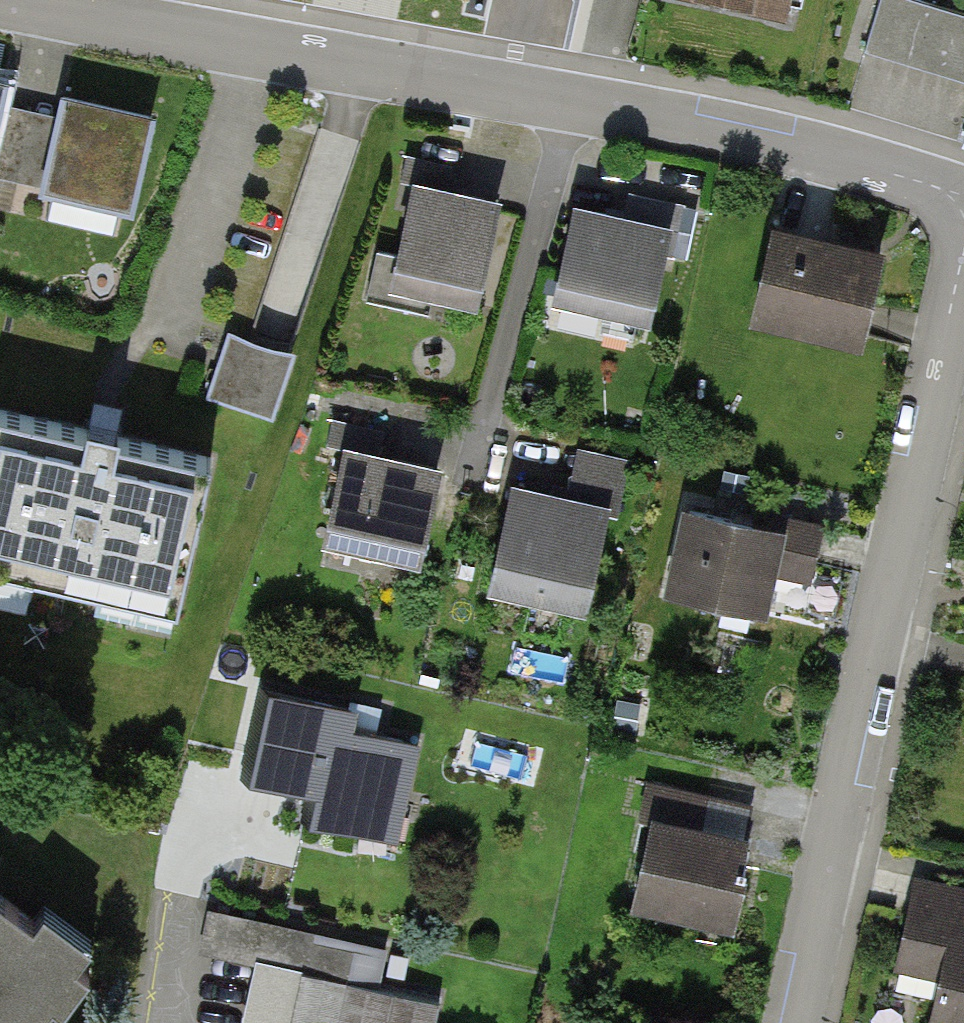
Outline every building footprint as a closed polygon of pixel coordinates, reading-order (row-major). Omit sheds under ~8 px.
[(785,9),(787,0),(744,0),(785,9)] [(920,0),(888,0),(872,55),(963,81),(963,13),(920,0)] [(130,207),(150,121),(58,100),(38,186),(130,207)] [(480,303),(499,219),(407,198),(388,282),(480,303)] [(672,227),(574,206),(552,302),(650,324),(672,227)] [(861,336),(876,255),(769,234),(753,316),(861,336)] [(294,354),(230,333),(209,398),(272,419),(294,354)] [(213,463),(0,416),(0,564),(181,605),(213,463)] [(439,464),(339,442),(318,535),(418,558),(439,464)] [(570,493),(506,480),(483,596),(587,616),(617,460),(578,452),(570,493)] [(725,519),(686,512),(670,594),(764,612),(772,571),(820,580),(833,513),(730,493),(725,519)] [(354,708),(265,691),(248,780),(315,793),(308,829),(397,846),(417,742),(350,729),(354,708)] [(636,909),(734,928),(756,813),(658,794),(636,909)] [(922,876),(904,956),(902,964),(944,974),(932,1022),(963,1022),(963,886),(922,876)] [(72,972),(60,962),(78,939),(26,899),(18,910),(0,897),(0,1022),(32,1022),(72,972)] [(302,976),(292,1022),(435,1022),(439,1007),(302,976)]
